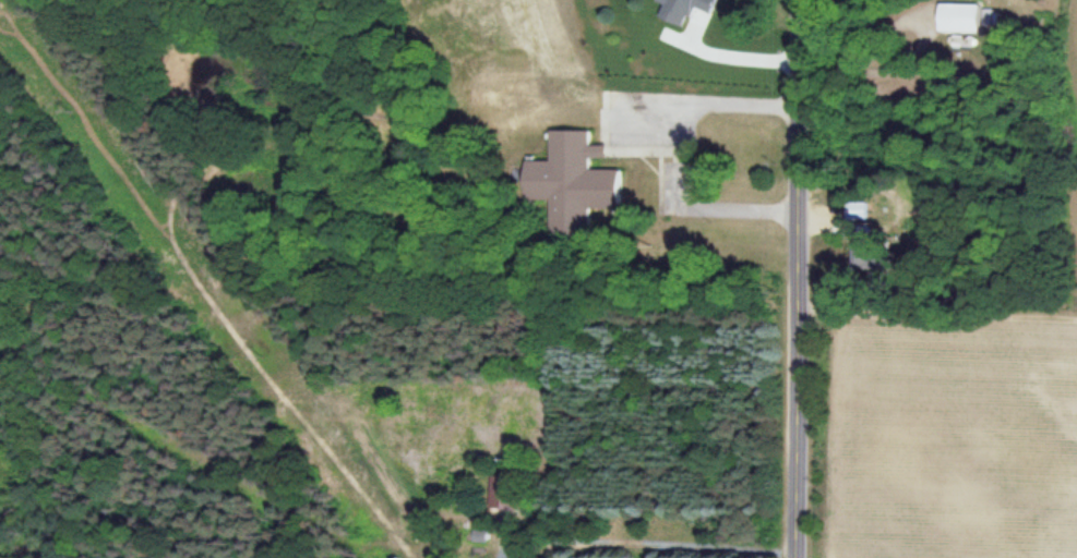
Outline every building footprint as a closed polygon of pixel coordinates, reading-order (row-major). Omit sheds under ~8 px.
[(943,34),(983,34),(983,6),(943,6),(943,34)] [(624,211),(623,172),(592,172),(592,150),(557,150),(557,163),(528,163),(529,199),(553,199),(554,235),(590,234),(589,211),(624,211)] [(848,222),(865,222),(866,208),(848,207),(848,222)] [(848,249),(848,274),(887,274),(887,249),(848,249)]
